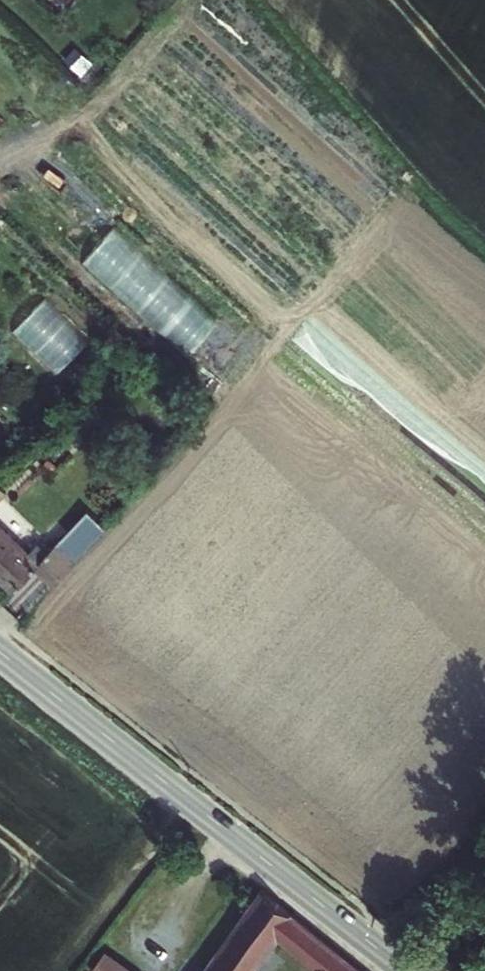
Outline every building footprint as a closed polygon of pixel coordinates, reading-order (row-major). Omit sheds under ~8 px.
[(6,598),(30,574),(49,594),(73,567),(53,548),(40,560),(29,548),(18,560),(0,542),(0,593),(6,598)] [(279,944),(313,970),(352,970),(258,896),(247,911),(217,952),(205,970),(259,970),(279,944)] [(113,952),(98,970),(136,970),(113,952)]
